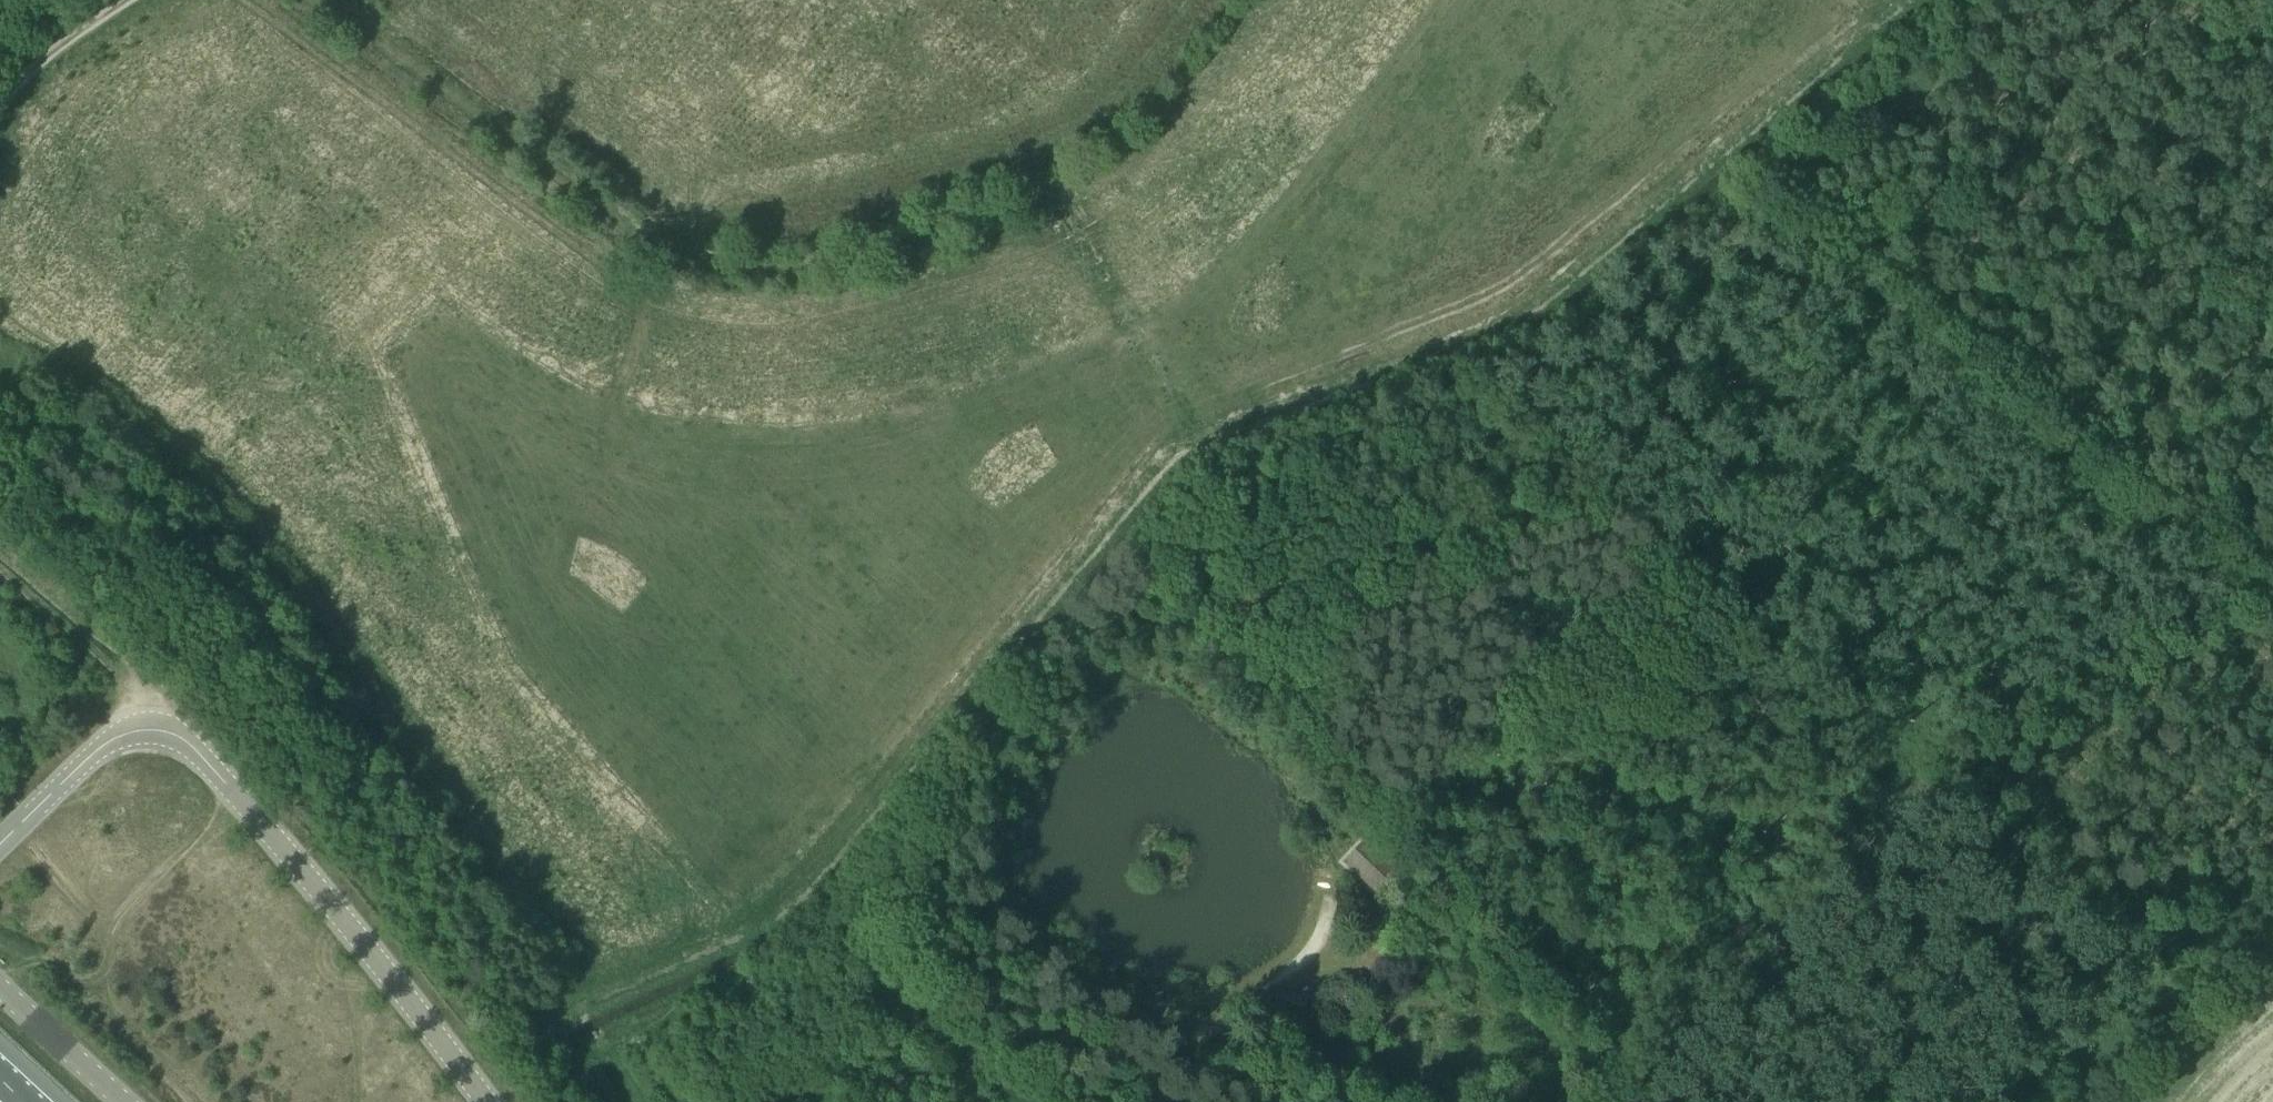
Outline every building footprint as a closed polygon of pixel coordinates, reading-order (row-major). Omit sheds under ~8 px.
[(1344,861),(1379,896),(1402,873),(1367,838),(1344,861)]
